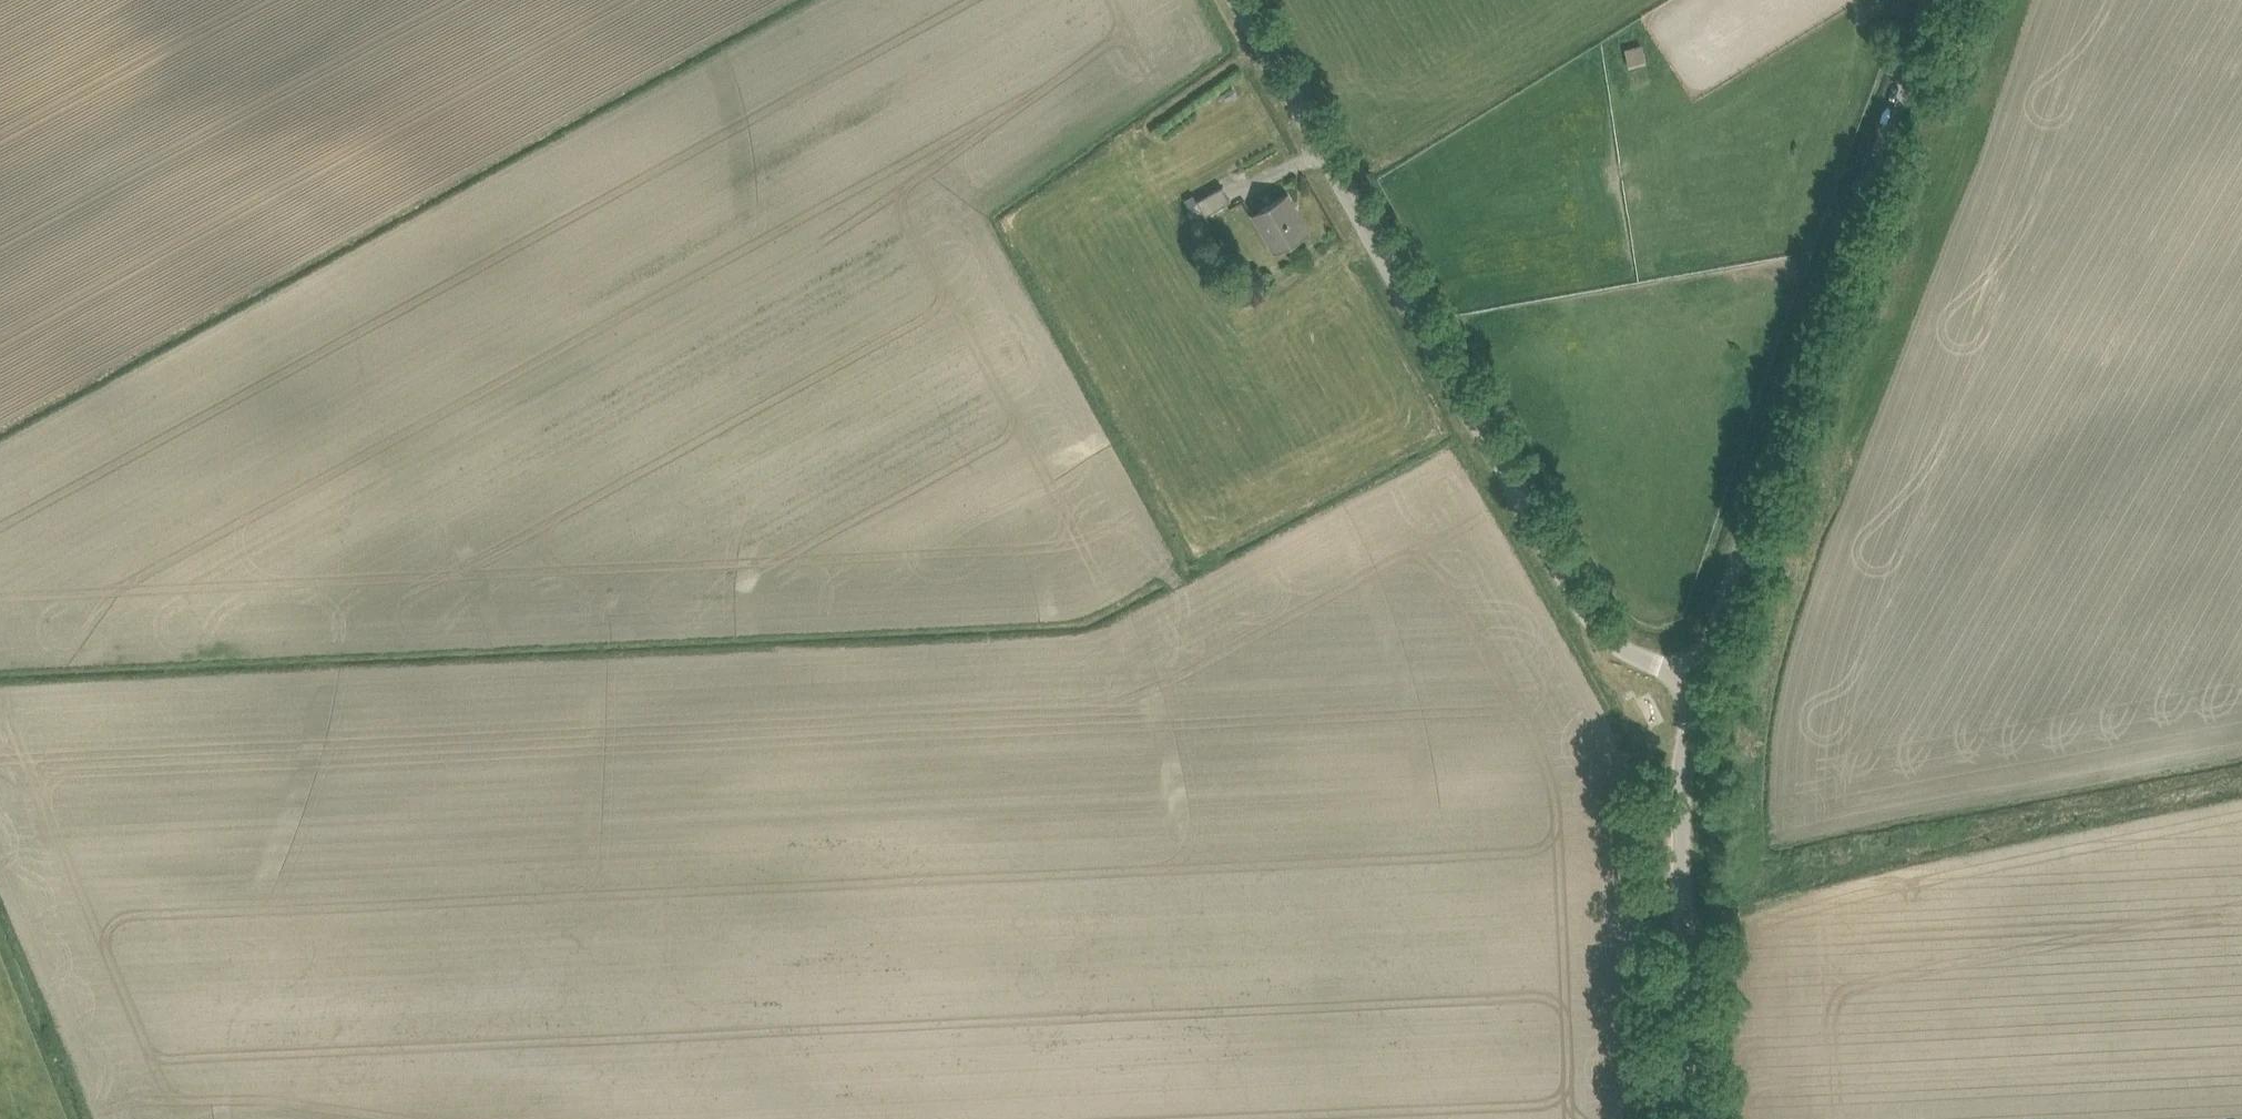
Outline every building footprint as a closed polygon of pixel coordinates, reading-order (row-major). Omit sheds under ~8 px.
[(1198,200),(1205,214),(1230,200),(1223,186),(1198,200)] [(1269,204),(1263,207),(1256,211),(1277,251),(1291,243),(1311,232),(1288,193),(1269,204)] [(1728,903),(1729,915),(1741,914),(1740,902),(1728,903)]
